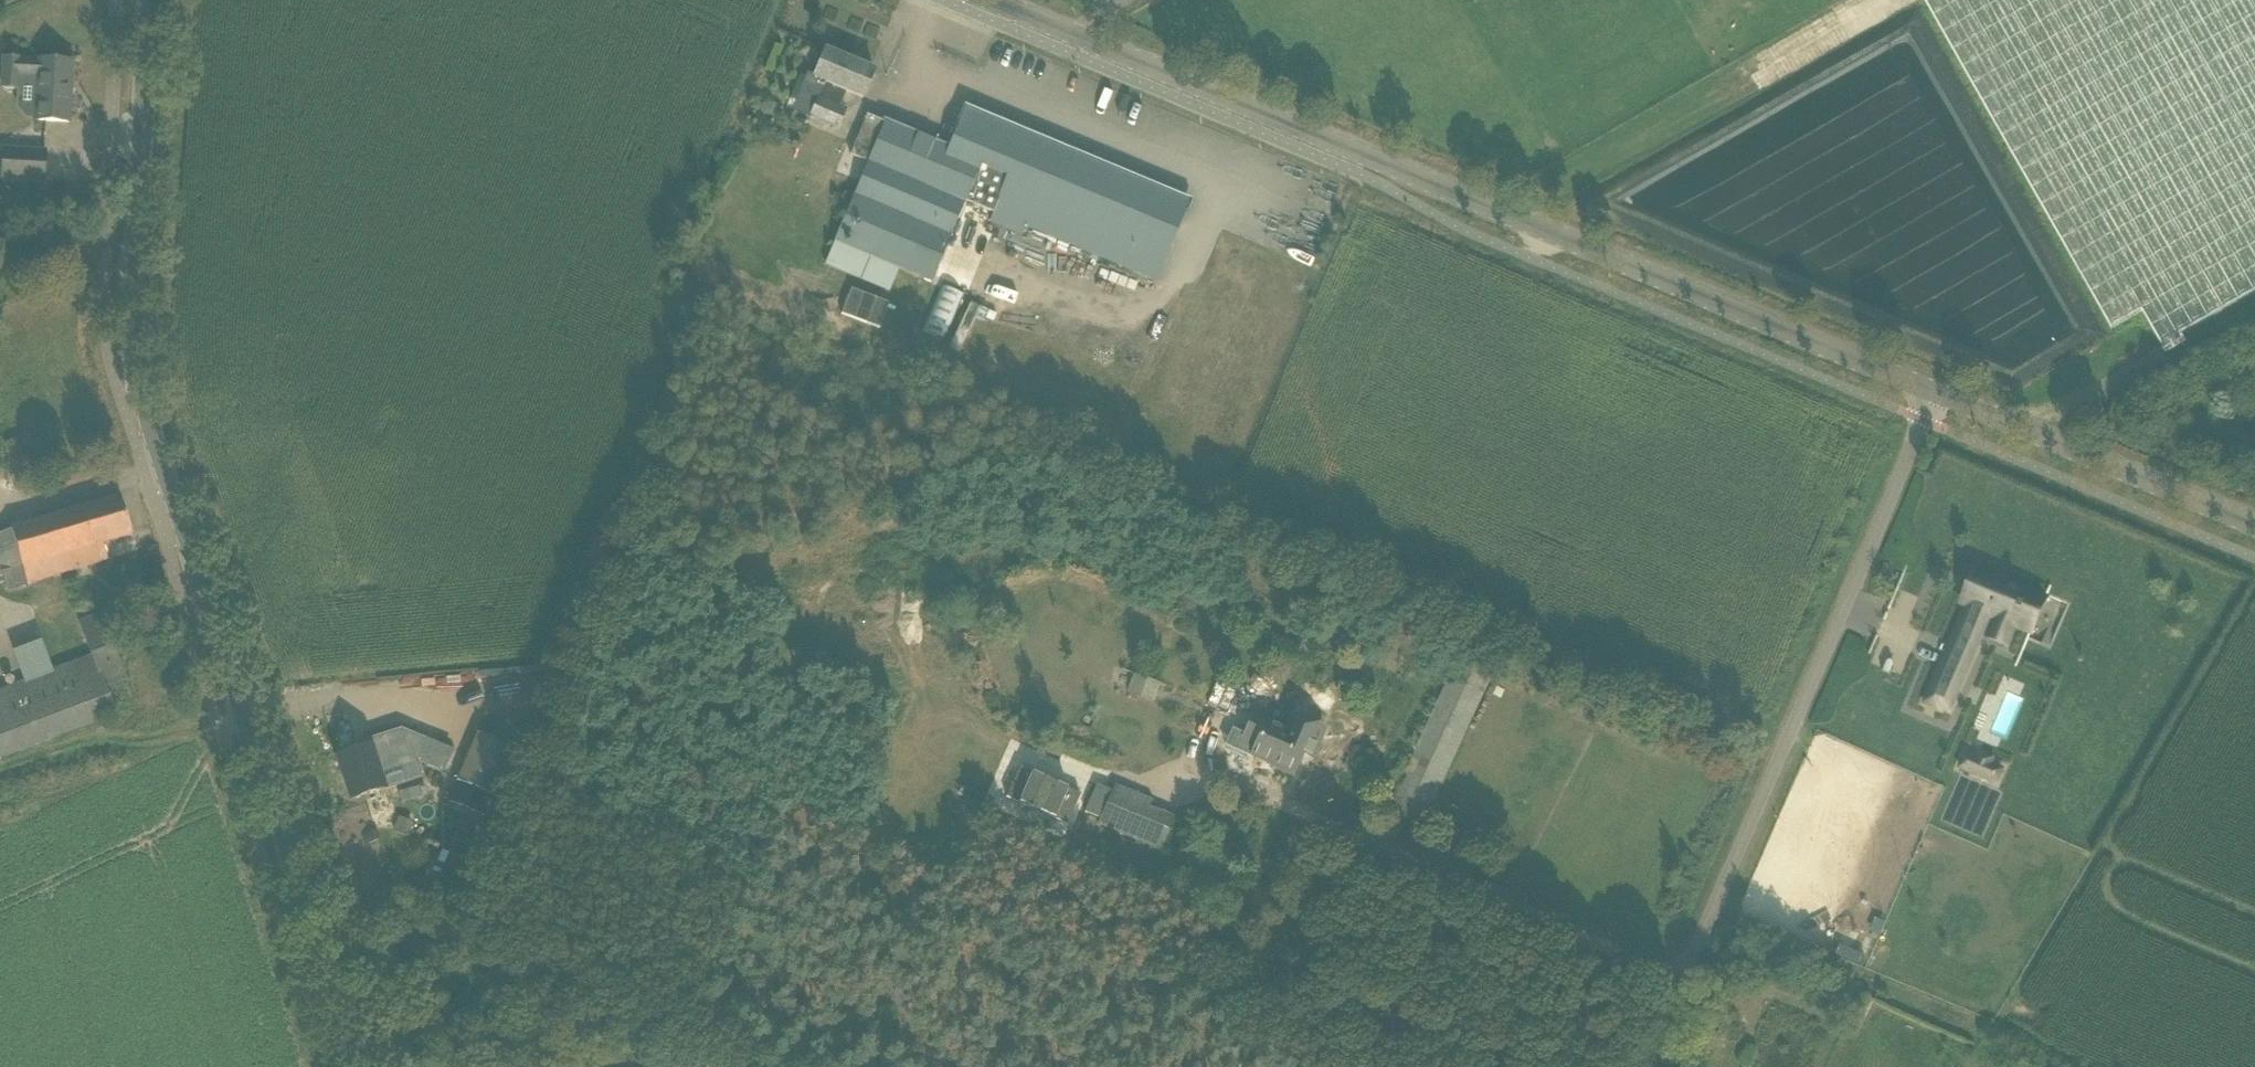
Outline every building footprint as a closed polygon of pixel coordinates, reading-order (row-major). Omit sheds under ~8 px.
[(2112,328),(2142,311),(2162,345),(2254,292),(2254,0),(1925,0),(2112,328)] [(825,50),(814,79),(812,84),(823,88),(812,119),(840,129),(847,110),(841,107),(847,92),(864,98),(875,70),(872,69),(870,64),(862,61),(857,63),(825,50)] [(34,80),(32,120),(69,122),(69,120),(67,120),(69,79),(71,79),(72,62),(4,58),(2,88),(20,89),(20,79),(34,80)] [(967,201),(1156,280),(1189,201),(1060,148),(966,109),(949,150),(884,123),(884,124),(866,117),(850,155),(868,163),(835,242),(933,282),(967,201)] [(45,152),(4,149),(2,178),(44,180),(45,152)] [(944,338),(962,296),(943,287),(925,330),(944,338)] [(842,317),(885,328),(892,299),(850,288),(842,317)] [(0,531),(0,562),(3,571),(8,591),(85,567),(106,560),(101,544),(132,535),(120,497),(99,503),(13,528),(0,531)] [(1966,606),(1949,644),(1974,655),(1984,631),(1990,617),(2018,629),(2031,634),(2045,602),(1976,572),(1962,605),(1966,606)] [(115,714),(105,688),(126,680),(100,613),(79,621),(92,655),(0,691),(0,758),(115,714)] [(1420,829),(1493,667),(1461,652),(1387,814),(1420,829)] [(1939,667),(1924,703),(1941,710),(1942,708),(1949,712),(1964,678),(1939,667)] [(1126,694),(1154,703),(1162,684),(1134,675),(1126,694)] [(1277,729),(1251,717),(1243,736),(1256,741),(1251,753),(1271,762),(1270,765),(1293,775),(1305,748),(1314,752),(1324,729),(1320,727),(1326,714),(1298,702),(1284,732),(1277,729)] [(364,748),(337,757),(351,800),(372,793),(385,789),(377,767),(409,756),(417,757),(423,736),(401,730),(383,736),(362,743),(364,748)] [(457,782),(449,803),(488,820),(497,799),(499,800),(513,767),(516,769),(523,752),(508,746),(506,745),(478,734),(477,733),(457,782)] [(1100,819),(1098,824),(1135,839),(1161,851),(1175,817),(1148,806),(1151,800),(1114,785),(1112,791),(1096,784),(1084,812),(1100,819)] [(400,816),(394,830),(405,835),(411,820),(400,816)]
